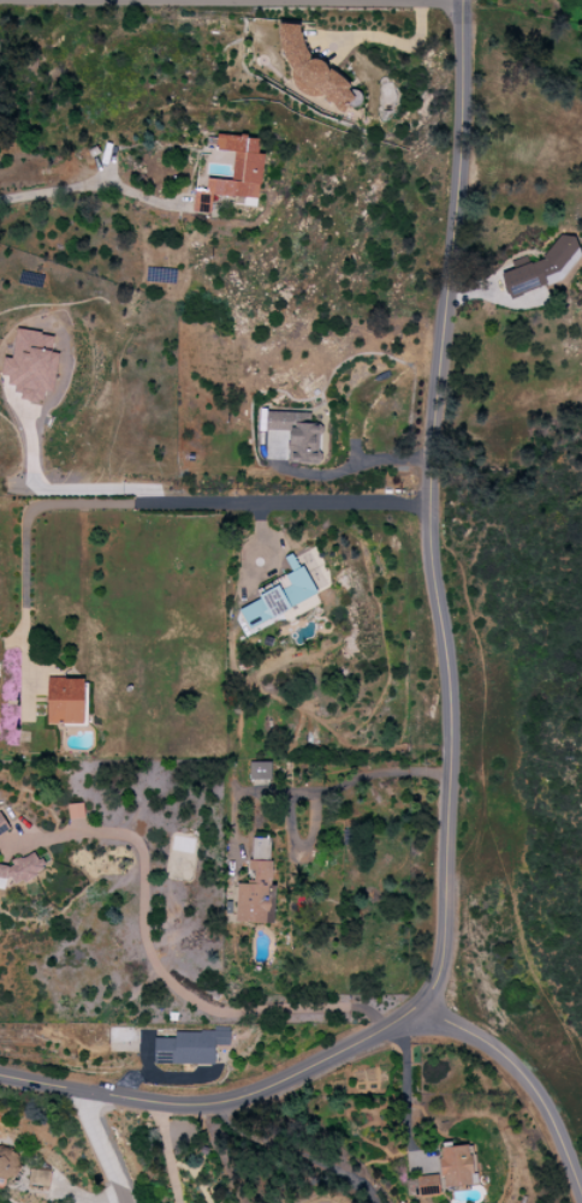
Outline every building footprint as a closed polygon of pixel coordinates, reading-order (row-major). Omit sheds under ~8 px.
[(258,199),(263,153),(257,152),(259,137),(217,133),(215,148),(234,150),(230,180),(206,177),(205,189),(194,188),(192,211),(210,213),(212,194),(258,199)] [(43,389),(53,391),(58,352),(51,351),(54,334),(15,328),(11,358),(2,356),(0,374),(0,375),(7,375),(6,384),(14,385),(13,397),(41,401),(43,389)] [(264,429),(289,430),(288,461),(319,462),(320,423),(309,423),(309,411),(265,411),(264,429)] [(238,608),(247,628),(316,596),(296,554),(286,559),(292,571),(256,588),(261,597),(238,608)] [(46,723),(83,723),(84,677),(47,677),(46,723)] [(248,761),(249,780),(270,779),(270,761),(248,761)] [(9,829),(0,812),(0,834),(9,829)] [(270,922),(273,837),(250,837),(249,870),(253,870),(253,884),(236,883),(234,921),(270,922)] [(9,876),(14,886),(45,869),(34,847),(2,864),(0,859),(0,880),(9,876)] [(154,1037),(153,1063),(214,1064),(214,1044),(228,1044),(229,1031),(173,1030),(173,1038),(154,1037)] [(441,1186),(473,1184),(472,1143),(439,1144),(441,1186)] [(18,1179),(17,1148),(0,1149),(0,1179),(18,1179)] [(50,1170),(29,1169),(27,1187),(48,1188),(50,1170)] [(438,1194),(438,1174),(416,1175),(416,1195),(438,1194)]
